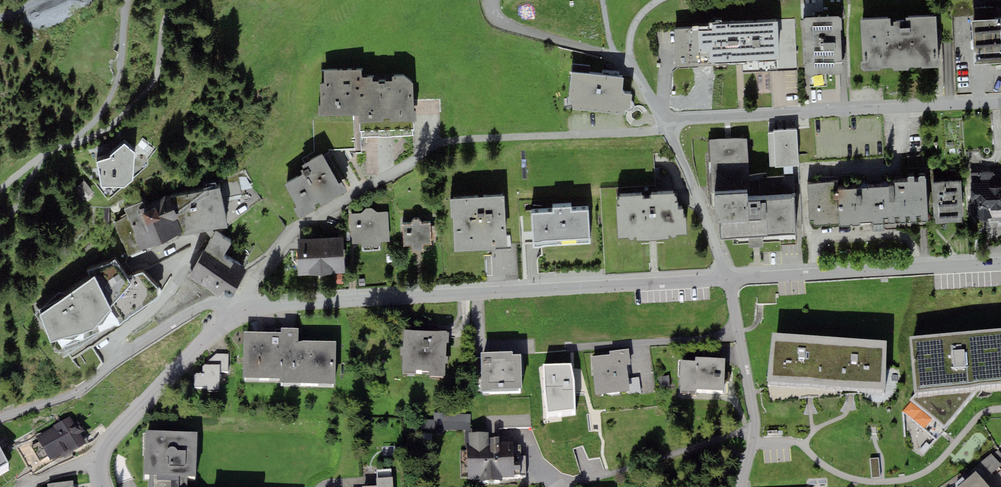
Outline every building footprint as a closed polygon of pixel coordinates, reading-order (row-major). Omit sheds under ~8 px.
[(841,16),(803,18),(805,75),(844,74),(841,16)] [(939,65),(936,16),(861,21),(863,69),(939,65)] [(1000,64),(1000,20),(972,21),(974,65),(1000,64)] [(781,21),(783,68),(797,68),(795,21),(781,21)] [(713,65),(713,62),(779,60),(778,22),(712,25),(708,25),(708,28),(675,30),(677,67),(713,65)] [(178,67),(188,63),(184,53),(174,57),(178,67)] [(362,70),(324,71),(324,83),(320,83),(321,106),(318,106),(318,117),(359,114),(360,132),(412,129),(412,123),(414,123),(413,85),(405,76),(393,76),(393,82),(372,81),(373,78),(362,78),(362,70)] [(623,78),(571,72),(571,74),(568,104),(573,105),(572,109),(624,113),(625,104),(631,106),(632,95),(625,94),(622,90),(623,78)] [(770,167),(776,167),(776,168),(799,167),(797,130),(774,131),(774,133),(768,134),(770,167)] [(712,195),(715,195),(748,194),(749,194),(747,138),(709,140),(712,195)] [(111,156),(111,159),(97,162),(101,188),(124,188),(133,180),(134,153),(125,144),(111,156)] [(339,184),(322,153),(301,165),(303,170),(300,172),(302,175),(284,185),(297,207),(294,209),(299,218),(347,192),(342,183),(339,184)] [(926,156),(910,157),(911,168),(926,167),(926,156)] [(972,171),(974,222),(1000,221),(1000,170),(972,171)] [(894,186),(838,189),(840,224),(840,226),(883,224),(883,228),(928,225),(925,177),(907,178),(908,182),(894,183),(894,186)] [(963,223),(961,180),(932,182),(935,224),(963,223)] [(128,217),(113,223),(128,257),(178,236),(228,228),(221,188),(215,189),(215,183),(169,191),(124,209),(128,217)] [(838,189),(838,183),(808,184),(810,220),(814,220),(814,225),(840,224),(838,189)] [(677,194),(617,196),(619,237),(686,234),(686,217),(683,217),(683,209),(678,210),(677,194)] [(795,199),(748,201),(748,194),(715,195),(716,225),(720,224),(721,239),(733,239),(734,245),(797,243),(795,199)] [(504,196),(450,199),(454,252),(507,249),(504,196)] [(381,251),(381,242),(390,241),(388,212),(379,212),(372,208),(366,208),(360,214),(350,215),(352,244),(362,244),(362,252),(381,251)] [(553,209),(553,213),(532,214),(533,247),(590,245),(588,212),(571,213),(571,208),(553,209)] [(424,252),(423,245),(431,244),(430,223),(422,224),(422,222),(418,219),(414,220),(411,223),(411,225),(402,225),(404,246),(412,246),(413,252),(424,252)] [(206,247),(188,277),(220,299),(226,290),(234,295),(246,270),(223,258),(232,245),(214,234),(206,247)] [(343,237),(297,239),(299,276),(345,274),(343,237)] [(126,278),(115,261),(108,264),(88,271),(91,279),(40,315),(51,343),(57,340),(62,349),(65,348),(72,359),(120,326),(158,298),(159,290),(142,273),(126,278)] [(908,335),(913,392),(910,401),(944,429),(980,386),(1000,384),(1000,327),(908,335)] [(281,332),(245,332),(243,378),(280,378),(280,383),(334,384),(335,342),(303,340),(298,342),(299,329),(280,329),(281,332)] [(447,331),(404,329),(403,347),(400,347),(400,355),(403,355),(402,373),(428,374),(428,376),(445,377),(446,363),(448,363),(448,357),(446,357),(447,343),(449,343),(449,332),(447,332),(447,331)] [(827,386),(831,336),(772,333),(768,382),(827,386)] [(887,340),(831,336),(827,386),(883,390),(887,340)] [(629,349),(609,351),(610,355),(591,357),(596,395),(627,391),(630,391),(629,378),(627,364),(631,364),(629,349)] [(513,351),(481,352),(482,391),(521,390),(520,355),(513,355),(513,351)] [(228,372),(229,355),(216,354),(202,367),(203,373),(196,374),(194,375),(194,387),(208,387),(208,393),(220,393),(220,371),(228,372)] [(725,358),(696,357),(696,360),(681,360),(680,391),(696,391),(696,389),(724,390),(725,358)] [(570,365),(544,364),(544,388),(547,414),(575,411),(575,381),(570,365)] [(670,388),(669,375),(659,376),(660,389),(670,388)] [(639,377),(629,378),(630,391),(627,391),(628,395),(640,393),(639,377)] [(471,414),(434,413),(433,420),(433,429),(470,430),(471,414)] [(55,427),(37,437),(51,463),(63,456),(65,459),(74,454),(72,451),(86,443),(80,433),(84,431),(79,422),(75,424),(70,416),(54,425),(55,427)] [(197,432),(146,430),(144,475),(149,475),(148,486),(187,486),(188,476),(196,477),(197,432)] [(489,432),(468,432),(468,450),(460,450),(461,478),(469,478),(469,479),(479,479),(480,482),(502,481),(502,477),(515,477),(515,476),(526,475),(525,456),(521,456),(521,445),(514,445),(514,442),(506,443),(506,437),(490,438),(489,432)] [(9,462),(0,447),(0,467),(9,462)] [(976,471),(990,486),(1000,486),(1000,453),(997,449),(974,468),(976,471)] [(879,458),(870,459),(872,478),(880,477),(879,458)] [(377,478),(392,478),(391,469),(377,469),(377,478)] [(976,471),(957,486),(990,486),(976,471)] [(392,477),(392,478),(377,478),(376,478),(376,486),(363,486),(393,486),(392,477)]
